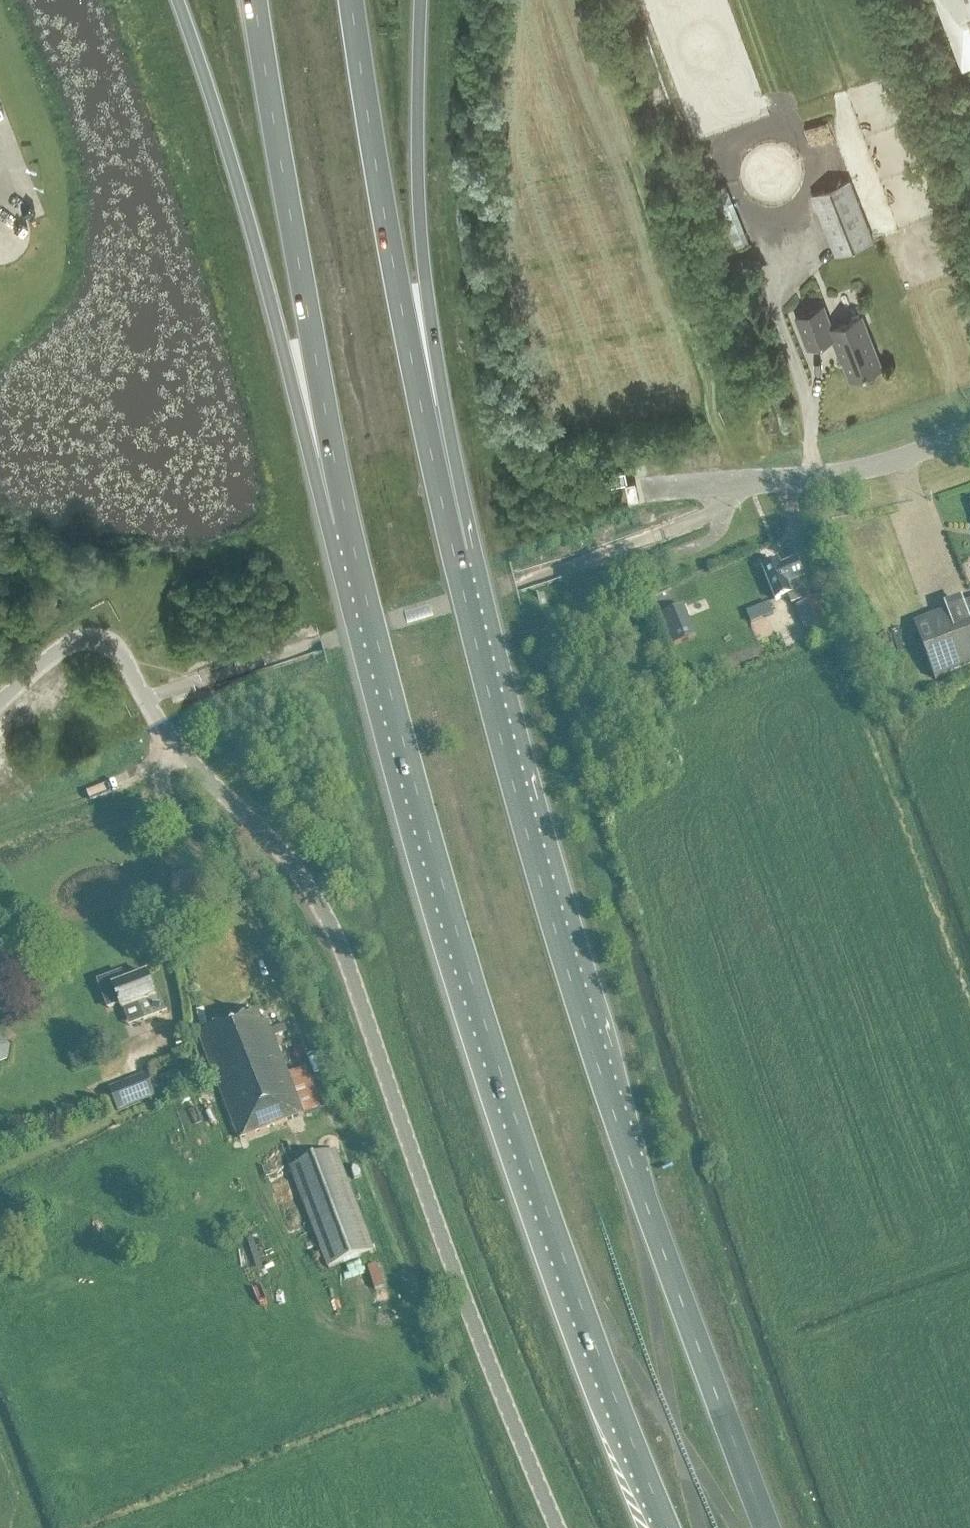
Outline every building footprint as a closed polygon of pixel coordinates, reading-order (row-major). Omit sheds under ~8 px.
[(969,64),(969,0),(937,0),(963,67),(969,64)] [(727,180),(707,188),(732,247),(752,239),(727,180)] [(836,255),(873,240),(850,180),(813,195),(836,255)] [(832,328),(824,306),(796,317),(808,348),(832,338),(838,353),(840,352),(850,379),(882,367),(862,316),(832,328)] [(811,601),(797,563),(781,570),(779,565),(764,572),(777,605),(789,599),(793,608),(811,601)] [(808,639),(835,628),(823,598),(796,609),(808,639)] [(772,603),(748,611),(751,622),(776,614),(772,603)] [(915,626),(936,682),(969,670),(969,606),(915,626)] [(859,620),(868,617),(864,607),(855,611),(859,620)] [(772,616),(753,624),(760,641),(779,633),(772,616)] [(692,628),(671,638),(675,649),(697,639),(692,628)] [(127,985),(122,973),(96,983),(108,1012),(120,1007),(122,1013),(138,1006),(144,1023),(168,1014),(161,997),(156,998),(148,977),(127,985)] [(263,1026),(259,1015),(200,1037),(240,1142),(322,1110),(307,1069),(288,1076),(268,1024),(263,1026)] [(8,1061),(9,1047),(0,1041),(0,1065),(8,1061)] [(119,1114),(157,1099),(147,1076),(109,1091),(119,1114)] [(329,1271),(375,1254),(337,1153),(291,1170),(329,1271)]
